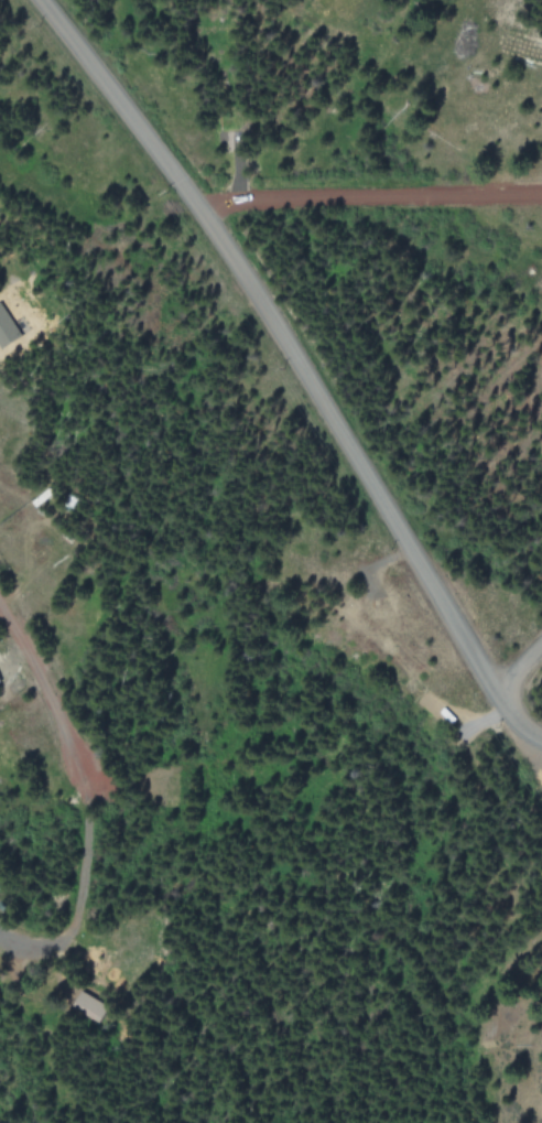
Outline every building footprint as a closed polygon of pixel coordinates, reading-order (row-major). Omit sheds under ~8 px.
[(0,347),(21,336),(1,302),(0,302),(0,347)]
